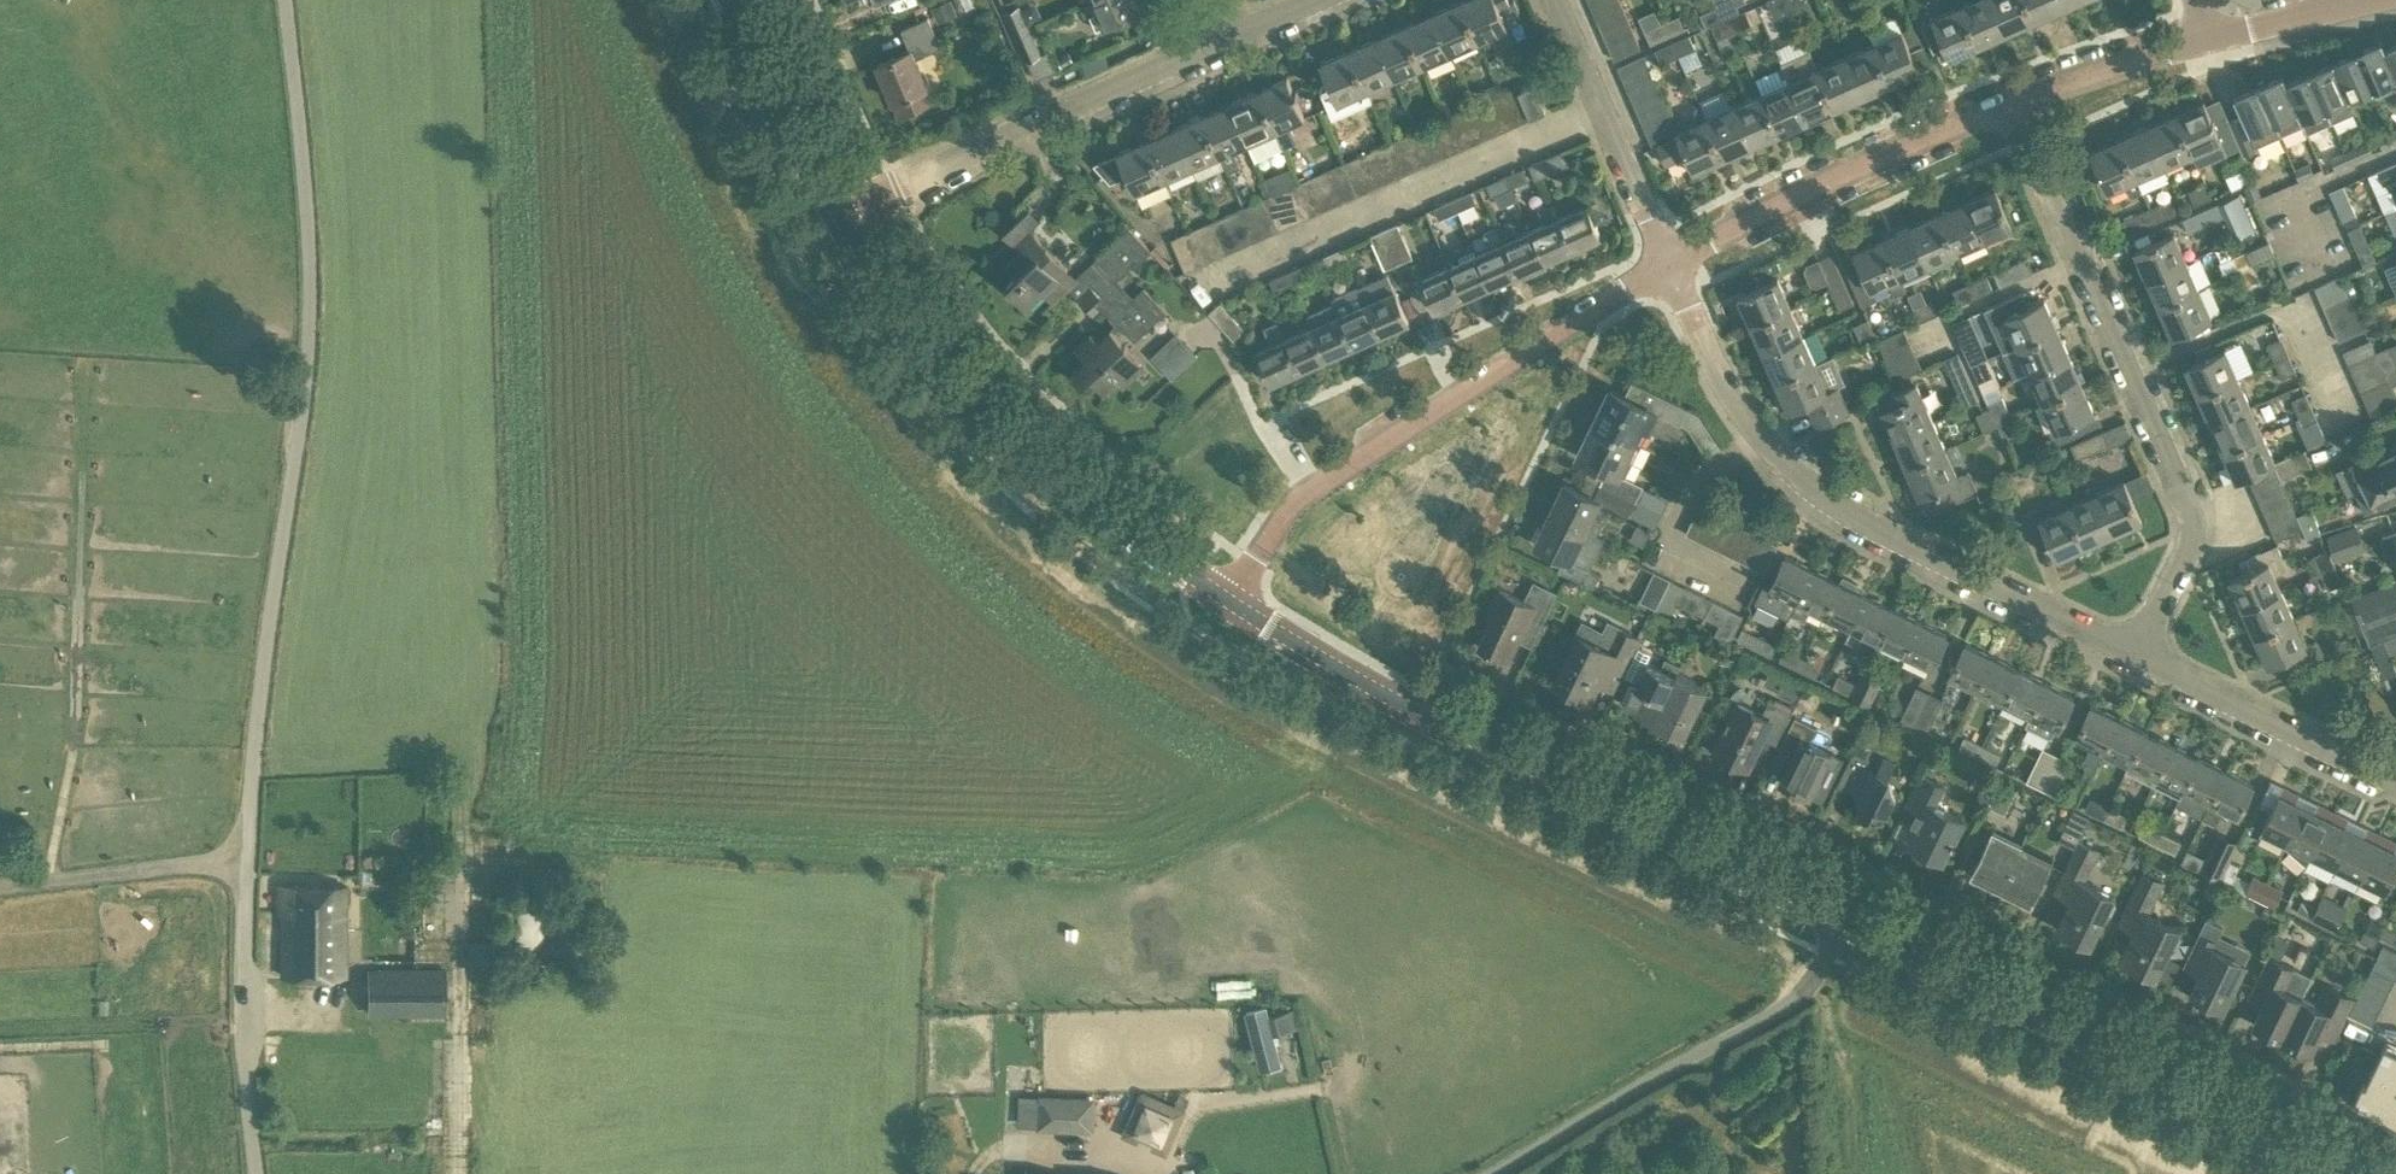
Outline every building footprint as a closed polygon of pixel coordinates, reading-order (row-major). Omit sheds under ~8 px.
[(944,0),(938,0),(928,5),(933,16),(935,16),(940,27),(966,15),(961,6),(949,12),(944,0)] [(1079,4),(1085,17),(1090,15),(1096,29),(1102,27),(1100,25),(1138,8),(1134,0),(1088,0),(1079,4)] [(1479,39),(1507,27),(1499,8),(1509,3),(1508,0),(1463,0),(1462,1),(1479,39)] [(1591,8),(1597,21),(1623,9),(1619,0),(1608,0),(1591,8)] [(1727,18),(1740,12),(1737,6),(1734,0),(1729,0),(1717,6),(1723,19),(1727,18)] [(1788,0),(1769,0),(1767,1),(1773,14),(1791,7),(1788,0)] [(1992,0),(1975,0),(1962,6),(1979,45),(2007,32),(1992,0)] [(2026,0),(1992,0),(2007,32),(2035,20),(2026,0)] [(2059,0),(2026,0),(2035,20),(2063,7),(2059,0)] [(1479,39),(1462,1),(1434,13),(1451,52),(1479,39)] [(1015,32),(1030,26),(1020,5),(1006,11),(1015,32)] [(1723,19),(1717,6),(1700,13),(1706,27),(1711,25),(1723,19)] [(1979,45),(1962,6),(1921,24),(1933,52),(1936,50),(1941,60),(1950,56),(1950,57),(1979,45)] [(1623,9),(1597,21),(1603,34),(1629,22),(1623,9)] [(1740,12),(1727,18),(1733,32),(1752,24),(1745,10),(1740,12)] [(1451,52),(1434,13),(1406,26),(1423,64),(1451,52)] [(1678,16),(1661,23),(1667,37),(1684,29),(1678,16)] [(1873,44),(1891,84),(1931,66),(1922,45),(1910,50),(1902,32),(1895,16),(1867,28),(1873,44)] [(926,87),(927,87),(914,59),(940,47),(927,17),(901,30),(910,48),(876,64),(893,102),(893,101),(899,115),(932,100),(926,87)] [(1723,19),(1711,25),(1717,40),(1722,37),(1728,51),(1740,46),(1733,32),(1727,18),(1723,19)] [(1629,22),(1603,34),(1608,47),(1635,36),(1629,22)] [(1667,37),(1661,23),(1645,30),(1650,44),(1667,37)] [(1030,26),(1015,32),(1028,60),(1042,54),(1030,26)] [(1423,64),(1406,26),(1378,38),(1395,77),(1423,64)] [(1689,34),(1672,42),(1678,57),(1696,49),(1689,34)] [(1635,36),(1608,47),(1614,60),(1641,48),(1635,36)] [(1807,36),(1778,43),(1784,66),(1813,59),(1807,36)] [(1378,38),(1349,50),(1367,89),(1368,89),(1395,77),(1378,38)] [(1678,57),(1672,42),(1655,49),(1661,64),(1678,57)] [(2384,50),(2383,50),(2380,43),(2357,53),(2372,88),(2376,96),(2395,87),(2395,78),(2384,50)] [(1873,44),(1845,57),(1863,96),(1891,84),(1873,44)] [(2384,50),(2395,78),(2395,44),(2384,50)] [(1367,89),(1349,50),(1321,63),(1328,80),(1317,85),(1332,118),(1373,100),(1368,89),(1367,89)] [(1104,53),(1082,63),(1088,74),(1110,65),(1104,53)] [(2372,88),(2357,53),(2333,64),(2348,99),(2349,99),(2372,88)] [(1623,80),(1650,68),(1644,55),(1617,67),(1623,80)] [(1845,57),(1817,69),(1835,108),(1863,96),(1845,57)] [(2348,99),(2333,64),(2309,74),(2331,123),(2355,112),(2349,99),(2348,99)] [(1656,82),(1650,68),(1623,80),(1629,93),(1656,82)] [(1835,108),(1817,69),(1789,81),(1807,121),(1835,108)] [(2283,76),(2282,76),(2304,126),(2307,134),(2331,123),(2309,74),(2287,84),(2283,76)] [(2282,76),(2258,87),(2280,136),(2304,126),(2282,76)] [(1287,78),(1258,91),(1283,146),(1298,139),(1291,123),(1305,117),(1287,78)] [(1807,121),(1789,81),(1761,94),(1779,133),(1807,121)] [(1662,95),(1656,82),(1629,93),(1635,107),(1662,95)] [(1534,85),(1518,92),(1530,119),(1546,112),(1534,85)] [(1530,119),(1518,92),(1515,86),(1501,92),(1516,125),(1530,119)] [(2241,116),(2228,121),(2240,147),(2244,155),(2257,150),(2256,147),(2280,136),(2258,87),(2233,98),(2241,116)] [(1258,91),(1230,103),(1248,142),(1255,160),(1283,147),(1283,146),(1258,91)] [(1516,125),(1501,92),(1488,98),(1503,131),(1516,125)] [(1761,94),(1733,106),(1751,146),(1779,133),(1761,94)] [(1667,108),(1662,95),(1635,107),(1641,120),(1667,108)] [(1488,98),(1475,104),(1489,137),(1503,131),(1488,98)] [(2204,101),(2175,114),(2193,153),(2198,166),(2227,153),(2240,147),(2228,121),(2215,127),(2204,101)] [(1248,142),(1230,103),(1202,115),(1226,167),(1228,173),(1242,167),(1234,148),(1248,142)] [(1489,137),(1475,104),(1462,110),(1476,143),(1489,137)] [(1751,146),(1733,106),(1705,119),(1723,158),(1751,146)] [(1667,108),(1641,120),(1647,133),(1673,122),(1667,108)] [(1476,143),(1462,110),(1448,116),(1463,148),(1476,143)] [(2175,114),(2147,126),(2165,165),(2193,153),(2175,114)] [(1202,115),(1175,128),(1192,167),(1198,180),(1226,167),(1202,115)] [(1463,148),(1448,116),(1435,122),(1450,154),(1463,148)] [(1450,154),(1435,122),(1432,123),(1431,119),(1421,123),(1423,127),(1422,127),(1437,160),(1450,154)] [(1679,135),(1657,144),(1666,165),(1682,158),(1681,156),(1687,154),(1694,171),(1723,158),(1705,119),(1677,131),(1679,135)] [(1677,131),(1673,122),(1647,133),(1652,146),(1657,144),(1679,135),(1677,131)] [(2165,165),(2147,126),(2119,138),(2142,191),(2171,179),(2164,166),(2165,165)] [(1437,160),(1422,127),(1409,133),(1423,166),(1437,160)] [(1192,167),(1175,128),(1147,140),(1164,180),(1192,167)] [(2391,131),(2377,137),(2382,149),(2395,143),(2395,141),(2391,131)] [(1423,166),(1409,133),(1396,139),(1410,172),(1423,166)] [(2142,191),(2119,138),(2082,155),(2091,177),(2100,173),(2108,190),(2125,183),(2131,196),(2142,191)] [(1396,139),(1382,145),(1397,178),(1410,172),(1396,139)] [(1164,180),(1147,140),(1091,165),(1111,183),(1128,175),(1136,192),(1164,180)] [(1382,145),(1369,151),(1384,183),(1397,178),(1382,145)] [(2358,147),(2344,153),(2349,163),(2362,157),(2358,147)] [(1559,150),(1525,166),(1532,182),(1566,166),(1559,150)] [(1384,183),(1369,151),(1356,157),(1371,189),(1384,183)] [(2349,163),(2344,153),(2330,159),(2335,169),(2349,163)] [(1356,157),(1343,162),(1357,195),(1371,189),(1356,157)] [(1357,195),(1343,162),(1330,168),(1344,201),(1357,195)] [(2294,168),(2299,180),(2314,173),(2308,162),(2294,168)] [(2372,172),(2367,174),(2382,212),(2395,206),(2395,162),(2372,172)] [(1524,167),(1505,176),(1510,188),(1529,179),(1524,167)] [(1330,168),(1316,174),(1331,207),(1344,201),(1330,168)] [(1331,207),(1316,174),(1303,180),(1318,213),(1331,207)] [(1510,188),(1505,176),(1486,184),(1491,196),(1510,188)] [(1318,213),(1303,180),(1290,186),(1304,218),(1318,213)] [(2250,200),(2261,195),(2255,181),(2244,186),(2250,200)] [(2206,183),(2189,191),(2194,205),(2212,197),(2206,183)] [(1290,186),(1277,192),(1291,224),(1304,218),(1290,186)] [(1966,201),(1983,240),(2013,227),(1995,189),(1966,201)] [(1452,199),(1457,211),(1476,202),(1471,191),(1452,199)] [(1291,224),(1277,192),(1264,197),(1278,230),(1291,224)] [(1264,197),(1250,203),(1265,236),(1278,230),(1264,197)] [(1457,211),(1452,199),(1434,208),(1439,219),(1457,211)] [(2170,199),(2150,208),(2151,210),(2154,209),(2159,221),(2177,213),(2170,199)] [(1966,201),(1938,213),(1955,252),(1983,240),(1966,201)] [(2224,201),(2183,219),(2188,232),(2223,217),(2229,215),(2224,201)] [(1558,217),(1559,217),(1552,202),(1537,209),(1544,224),(1531,229),(1545,261),(1572,249),(1558,217)] [(1250,203),(1237,209),(1252,242),(1265,236),(1250,203)] [(1586,205),(1559,217),(1558,217),(1572,249),(1600,237),(1586,205)] [(1095,299),(1114,281),(1112,279),(1128,264),(1131,268),(1149,251),(1127,227),(1075,276),(1030,229),(1040,219),(1029,208),(1003,233),(1014,244),(1016,242),(1023,249),(1007,264),(1017,274),(1007,285),(1027,306),(1042,291),(1052,302),(1068,288),(1079,300),(1079,301),(1086,308),(1095,299)] [(2151,210),(2150,208),(2121,221),(2128,235),(2159,221),(2154,209),(2151,210)] [(1252,242),(1237,209),(1224,215),(1238,248),(1252,242)] [(2341,215),(2347,229),(2359,224),(2353,210),(2341,215)] [(1938,213),(1910,225),(1927,264),(1955,252),(1938,213)] [(1224,215),(1211,221),(1225,253),(1238,248),(1224,215)] [(1211,221),(1198,227),(1212,259),(1225,253),(1211,221)] [(1510,222),(1498,228),(1518,273),(1545,261),(1531,229),(1516,236),(1510,222)] [(1395,224),(1384,229),(1400,264),(1411,259),(1395,224)] [(1910,225),(1882,237),(1900,277),(1927,264),(1910,225)] [(1198,227),(1184,233),(1199,265),(1212,259),(1198,227)] [(1518,273),(1498,228),(1483,234),(1489,248),(1476,254),(1490,285),(1518,273)] [(1400,264),(1384,229),(1367,237),(1383,272),(1400,264)] [(1199,265),(1184,233),(1171,239),(1185,271),(1199,265)] [(2147,279),(2187,261),(2174,233),(2134,250),(2147,279)] [(1900,277),(1882,237),(1854,250),(1862,267),(1848,273),(1862,306),(1876,300),(1872,289),(1889,281),(1894,293),(1905,288),(1900,277)] [(2239,272),(2253,265),(2275,255),(2268,241),(2247,251),(2246,248),(2231,254),(2239,272)] [(1348,259),(1343,248),(1324,256),(1329,268),(1348,259)] [(1454,252),(1445,256),(1463,297),(1490,285),(1476,254),(1458,261),(1454,252)] [(1832,293),(1846,287),(1832,254),(1818,261),(1832,293)] [(1463,297),(1445,256),(1441,258),(1445,267),(1421,278),(1435,310),(1463,297)] [(2000,287),(2033,272),(2027,258),(1994,272),(2000,287)] [(2187,261),(2147,279),(2159,307),(2199,289),(2187,261)] [(1307,264),(1289,272),(1294,283),(1312,275),(1307,264)] [(2261,282),(2253,265),(2239,272),(2246,288),(2261,282)] [(1294,283),(1289,272),(1269,280),(1274,292),(1294,283)] [(1360,286),(1381,334),(1409,321),(1388,274),(1360,286)] [(1969,283),(1975,297),(1993,290),(1987,275),(1969,283)] [(2348,290),(2345,284),(2341,276),(2315,287),(2321,302),(2348,290)] [(1751,325),(1790,307),(1777,279),(1738,296),(1751,325)] [(2354,280),(2345,284),(2348,290),(2353,303),(2358,313),(2372,307),(2364,289),(2359,291),(2354,280)] [(1095,299),(1133,340),(1164,310),(1142,287),(1130,298),(1114,281),(1095,299)] [(1975,297),(1969,283),(1953,290),(1958,305),(1975,297)] [(1381,334),(1360,286),(1332,298),(1339,314),(1353,346),(1381,334)] [(1846,287),(1832,293),(1839,310),(1854,303),(1846,287)] [(2199,289),(2159,307),(2172,335),(2185,330),(2188,339),(2211,329),(2206,320),(2211,318),(2199,289)] [(2353,303),(2348,290),(2321,302),(2326,315),(2353,303)] [(2018,344),(2057,327),(2044,299),(2026,306),(2020,293),(1986,308),(1992,323),(2006,317),(2018,344)] [(1920,322),(1938,314),(1931,300),(1913,307),(1920,322)] [(1230,342),(1235,337),(1243,330),(1217,302),(1204,314),(1230,342)] [(2358,313),(2353,303),(2326,315),(2332,328),(2359,316),(2358,313)] [(1790,307),(1751,325),(1763,353),(1803,335),(1790,307)] [(2379,324),(2372,307),(2358,313),(2359,316),(2365,330),(2379,324)] [(1353,346),(1339,314),(1312,326),(1326,358),(1353,346)] [(2365,330),(2359,316),(2332,328),(2338,341),(2365,330)] [(1862,343),(1876,336),(1867,319),(1853,325),(1862,343)] [(1326,358),(1312,326),(1285,338),(1299,370),(1326,358)] [(2057,327),(2018,344),(2030,372),(2069,355),(2057,327)] [(1145,365),(1128,346),(1111,328),(1098,341),(1091,333),(1076,347),(1086,359),(1071,373),(1082,385),(1089,378),(1104,393),(1118,380),(1123,385),(1145,365)] [(1883,353),(1910,342),(1906,332),(1904,328),(1877,339),(1883,353)] [(1176,332),(1150,356),(1172,379),(1198,355),(1176,332)] [(1775,381),(1815,363),(1803,335),(1763,353),(1760,354),(1758,357),(1764,369),(1766,370),(1770,369),(1775,381)] [(1978,335),(1962,342),(1972,364),(1985,358),(1988,357),(1978,335)] [(2274,361),(2289,354),(2281,337),(2267,344),(2274,361)] [(1299,370),(1285,338),(1257,351),(1271,382),(1299,370)] [(2376,355),(2374,351),(2370,340),(2343,352),(2349,366),(2376,355)] [(1910,342),(1883,353),(1888,366),(1916,354),(1910,342)] [(2395,362),(2395,344),(2395,343),(2390,346),(2390,344),(2374,351),(2376,355),(2382,368),(2395,362)] [(2198,395),(2238,377),(2225,349),(2185,366),(2198,395)] [(1965,407),(1979,401),(1958,353),(1944,359),(1965,407)] [(1916,354),(1888,366),(1894,380),(1922,368),(1916,354)] [(2289,354),(2274,361),(2281,378),(2297,372),(2289,354)] [(2081,383),(2069,355),(2030,372),(2042,400),(2081,383)] [(2376,355),(2349,366),(2356,380),(2382,368),(2376,355)] [(1972,364),(1971,365),(1978,382),(1993,376),(1985,358),(1972,364)] [(2382,368),(2388,381),(2391,388),(2395,385),(2395,362),(2382,368)] [(1815,363),(1775,381),(1788,409),(1806,401),(1817,427),(1849,413),(1838,386),(1827,391),(1815,363)] [(2382,368),(2356,380),(2361,394),(2388,381),(2382,368)] [(2238,377),(2198,395),(2210,423),(2250,405),(2238,377)] [(1609,389),(1593,421),(1634,441),(1643,424),(1649,427),(1657,412),(1680,424),(1687,408),(1632,381),(1625,396),(1609,389)] [(2388,381),(2361,394),(2367,406),(2393,394),(2391,388),(2388,381)] [(1933,421),(1930,414),(1927,406),(1931,404),(1933,399),(1931,394),(1926,392),(1921,394),(1916,382),(1877,399),(1883,413),(1881,414),(1877,413),(1874,422),(1883,425),(1884,422),(1886,421),(1894,438),(1933,421)] [(2094,412),(2081,383),(2042,400),(2055,429),(2049,431),(2055,444),(2082,432),(2077,419),(2094,412)] [(2299,417),(2313,411),(2305,393),(2291,400),(2299,417)] [(2367,406),(2372,418),(2395,408),(2395,400),(2393,394),(2367,406)] [(1996,422),(2011,416),(2002,397),(1988,404),(1990,408),(1996,422)] [(2250,405),(2210,423),(2223,451),(2262,433),(2250,405)] [(1998,426),(1996,422),(1990,408),(1976,414),(1984,432),(1998,426)] [(2313,411),(2299,417),(2306,434),(2321,428),(2313,411)] [(1996,422),(1998,426),(2003,438),(2018,431),(2011,416),(1996,422)] [(1634,441),(1593,421),(1577,454),(1592,461),(1584,476),(1600,484),(1635,501),(1643,485),(1625,477),(1633,462),(1626,459),(1634,441)] [(1933,421),(1894,438),(1906,466),(1945,449),(1933,421)] [(2109,445),(2103,430),(2070,444),(2076,458),(2109,445)] [(2262,433),(2223,451),(2236,479),(2247,474),(2274,462),(2275,462),(2262,433)] [(1955,445),(1945,449),(1906,466),(1919,495),(1920,494),(1928,510),(1947,502),(1946,500),(1974,487),(1968,472),(1958,476),(1952,463),(1961,459),(1955,445)] [(2366,490),(2395,476),(2395,446),(2355,467),(2366,490)] [(2052,470),(2070,462),(2064,448),(2046,455),(2052,470)] [(2304,448),(2275,462),(2274,462),(2280,476),(2282,481),(2313,466),(2304,448)] [(2280,476),(2274,462),(2247,474),(2253,488),(2280,476)] [(2282,481),(2280,476),(2253,488),(2260,502),(2286,491),(2282,481)] [(2375,508),(2395,498),(2395,476),(2366,490),(2375,508)] [(2124,480),(2096,493),(2113,533),(2142,520),(2124,480)] [(1564,482),(1549,512),(1586,531),(1596,536),(1603,521),(1593,516),(1601,500),(1629,514),(1635,501),(1600,484),(1594,497),(1564,482)] [(2292,503),(2286,491),(2260,502),(2265,515),(2292,503)] [(2096,493),(2068,505),(2085,545),(2113,533),(2096,493)] [(2085,545),(2068,505),(2068,506),(2064,495),(2036,507),(2021,514),(2035,546),(2049,540),(2057,558),(2085,545)] [(2292,503),(2265,515),(2271,528),(2298,516),(2297,515),(2292,503)] [(1699,540),(1712,513),(1699,506),(1685,534),(1699,540)] [(2313,509),(2297,515),(2298,516),(2303,529),(2306,537),(2321,533),(2313,509)] [(1586,531),(1549,512),(1534,543),(1564,557),(1558,570),(1593,587),(1600,574),(1571,560),(1586,531)] [(1712,513),(1699,540),(1712,547),(1725,519),(1712,513)] [(2303,529),(2298,516),(2271,528),(2277,541),(2303,529)] [(1738,526),(1725,519),(1712,547),(1725,553),(1738,526)] [(2365,549),(2361,539),(2356,524),(2328,534),(2336,560),(2365,549)] [(1751,532),(1738,526),(1725,553),(1738,559),(1751,532)] [(1764,538),(1751,532),(1738,559),(1750,566),(1764,538)] [(2393,533),(2382,536),(2389,557),(2395,554),(2395,532),(2393,533)] [(1764,538),(1750,566),(1764,572),(1777,545),(1764,538)] [(2242,608),(2282,590),(2275,576),(2289,570),(2277,544),(2239,561),(2244,573),(2229,579),(2242,608)] [(2321,573),(2335,566),(2327,549),(2313,555),(2321,573)] [(1789,618),(1812,569),(1785,556),(1770,586),(1764,583),(1755,602),(1789,618)] [(2335,566),(2321,573),(2328,590),(2343,583),(2335,566)] [(1812,569),(1789,618),(1791,619),(1792,616),(1806,622),(1813,608),(1824,614),(1839,582),(1812,569)] [(1653,607),(1668,578),(1654,571),(1640,600),(1653,607)] [(1824,614),(1851,627),(1866,596),(1855,590),(1858,584),(1843,577),(1840,583),(1839,582),(1824,614)] [(1713,600),(1668,578),(1653,607),(1698,629),(1713,600)] [(2351,597),(2360,623),(2370,645),(2395,634),(2395,580),(2351,597)] [(1478,645),(1508,660),(1525,626),(1538,633),(1557,593),(1533,581),(1529,590),(1524,601),(1498,588),(1486,613),(1493,616),(1478,645)] [(2282,590),(2242,608),(2254,636),(2294,618),(2282,590)] [(1851,627),(1845,639),(1860,646),(1865,634),(1878,640),(1893,609),(1866,596),(1851,627)] [(1743,615),(1713,600),(1698,629),(1729,644),(1743,615)] [(1920,622),(1893,609),(1878,640),(1904,653),(1920,622)] [(2306,645),(2294,618),(2254,636),(2267,664),(2285,656),(2291,670),(2323,656),(2316,641),(2306,645)] [(1947,635),(1920,622),(1904,653),(1932,667),(1947,635)] [(1618,684),(1635,648),(1640,638),(1620,628),(1609,650),(1578,635),(1554,682),(1589,699),(1598,682),(1615,690),(1618,684)] [(1751,647),(1770,656),(1776,644),(1757,635),(1751,647)] [(1977,688),(1992,657),(1965,643),(1949,675),(1977,688)] [(1653,656),(1635,648),(1618,684),(1627,688),(1621,700),(1653,716),(1673,675),(1674,675),(1676,672),(1679,666),(1665,659),(1660,669),(1650,664),(1653,656)] [(1797,669),(1803,657),(1784,648),(1778,660),(1797,669)] [(2388,656),(2386,657),(2377,660),(2385,680),(2395,676),(2388,656)] [(1803,657),(1797,669),(1816,678),(1822,666),(1803,657)] [(2019,670),(1992,657),(1977,688),(2004,701),(2019,670)] [(2046,683),(2019,670),(2004,701),(2030,715),(2046,683)] [(1707,687),(1676,672),(1674,675),(1673,675),(1653,716),(1655,717),(1653,720),(1684,735),(1707,687)] [(1862,673),(1857,683),(1851,695),(1869,704),(1881,682),(1862,673)] [(1851,695),(1857,683),(1838,675),(1832,686),(1851,695)] [(2046,683),(2030,715),(2025,725),(2051,738),(2056,727),(2058,728),(2073,697),(2046,683)] [(1914,727),(1931,692),(1916,685),(1900,720),(1914,727)] [(1931,692),(1914,727),(1929,734),(1945,699),(1931,692)] [(1737,704),(1714,749),(1749,767),(1763,738),(1775,744),(1790,712),(1766,701),(1759,715),(1737,704)] [(2103,750),(2118,718),(2091,705),(2075,736),(2090,743),(2082,759),(2089,763),(2084,771),(2091,774),(2095,766),(2103,750)] [(1795,717),(1779,750),(1792,756),(1780,781),(1809,796),(1831,753),(1810,742),(1817,728),(1795,717)] [(2145,731),(2118,718),(2103,750),(2129,762),(2124,772),(2125,772),(2145,731)] [(2172,745),(2145,731),(2125,772),(2152,786),(2172,745)] [(1977,757),(1983,745),(1964,736),(1958,748),(1977,757)] [(1867,748),(1858,744),(1840,779),(1853,786),(1859,806),(1854,818),(1866,824),(1871,813),(1876,815),(1878,812),(1886,816),(1895,798),(1888,778),(1895,764),(1883,758),(1877,771),(1865,765),(1868,758),(1863,756),(1867,748)] [(1983,745),(1977,757),(1996,765),(2001,753),(1983,745)] [(2172,745),(2152,786),(2179,799),(2199,758),(2172,745)] [(2040,787),(2056,754),(2042,747),(2026,781),(2040,787)] [(2056,754),(2040,787),(2054,794),(2070,760),(2056,754)] [(2199,758),(2179,799),(2175,806),(2202,819),(2225,771),(2199,758)] [(2253,784),(2225,771),(2202,819),(2217,826),(2226,810),(2238,816),(2253,784)] [(2005,813),(2019,783),(2002,775),(1988,805),(2005,813)] [(1963,820),(1936,807),(1946,788),(1922,777),(1902,819),(1917,826),(1908,844),(1942,861),(1963,820)] [(2287,842),(2304,806),(2295,801),(2298,795),(2282,787),(2261,830),(2287,842)] [(2103,818),(2108,806),(2090,797),(2085,809),(2103,818)] [(2304,806),(2287,842),(2285,846),(2306,865),(2311,854),(2311,855),(2332,812),(2318,804),(2314,811),(2304,806)] [(2127,815),(2108,806),(2103,818),(2121,827),(2127,815)] [(2081,833),(2089,817),(2073,809),(2058,840),(2074,847),(2081,833)] [(2347,819),(2332,812),(2311,855),(2336,867),(2354,830),(2344,825),(2347,819)] [(2157,844),(2163,832),(2144,823),(2138,835),(2157,844)] [(2000,889),(2023,843),(1993,828),(1970,874),(2000,889)] [(2354,830),(2336,867),(2361,879),(2382,836),(2367,829),(2364,835),(2354,830)] [(2163,832),(2157,844),(2175,853),(2181,841),(2163,832)] [(2238,842),(2227,837),(2223,835),(2207,869),(2221,876),(2229,860),(2238,842)] [(2361,879),(2386,891),(2395,871),(2395,851),(2393,850),(2395,844),(2395,843),(2382,836),(2361,879)] [(2053,892),(2070,900),(2071,901),(2057,928),(2090,943),(2113,896),(2084,882),(2099,851),(2078,841),(2053,892)] [(2023,843),(2000,889),(2031,904),(2053,858),(2023,843)] [(2229,860),(2221,876),(2219,879),(2245,891),(2244,893),(2259,900),(2268,882),(2253,875),(2250,880),(2236,873),(2240,865),(2229,860)] [(2180,962),(2166,955),(2179,928),(2148,913),(2163,883),(2143,873),(2118,924),(2134,932),(2121,959),(2156,976),(2156,975),(2170,982),(2180,962)] [(2268,882),(2259,900),(2274,907),(2283,889),(2268,882)] [(282,917),(282,979),(345,979),(345,887),(275,886),(275,917),(282,917)] [(2312,917),(2316,907),(2302,900),(2297,909),(2312,917)] [(2316,907),(2312,917),(2326,924),(2331,914),(2316,907)] [(2380,935),(2394,942),(2395,939),(2395,932),(2384,926),(2380,935)] [(2359,940),(2374,947),(2379,937),(2364,930),(2359,940)] [(2204,968),(2191,993),(2222,1008),(2245,962),(2214,947),(2217,942),(2199,933),(2186,959),(2204,968)] [(2383,945),(2367,979),(2389,990),(2395,978),(2383,945)] [(2383,945),(2395,978),(2395,979),(2395,951),(2383,945)] [(2311,977),(2268,956),(2250,993),(2265,1000),(2254,1024),(2282,1037),(2302,997),(2311,977)] [(394,1016),(444,1015),(444,971),(363,972),(364,1016),(378,1016),(378,1019),(394,1019),(394,1016)] [(2367,979),(2361,990),(2384,1001),(2389,990),(2367,979)] [(2302,997),(2282,1037),(2310,1051),(2322,1028),(2337,1035),(2355,998),(2327,985),(2317,1005),(2302,997)] [(2361,990),(2355,1002),(2378,1013),(2384,1001),(2361,990)] [(2250,993),(2240,1013),(2253,1019),(2263,1000),(2250,993)] [(1248,1005),(1257,1066),(1282,1062),(1277,1027),(1300,1024),(1297,1006),(1271,1010),(1270,1002),(1248,1005)] [(2378,1013),(2355,1002),(2350,1014),(2372,1024),(2378,1013)] [(2385,1041),(2356,1101),(2395,1120),(2395,1047),(2385,1041)] [(1153,1148),(1171,1106),(1142,1093),(1124,1135),(1153,1148)] [(1072,1128),(1092,1129),(1093,1100),(1073,1099),(1072,1128)]
